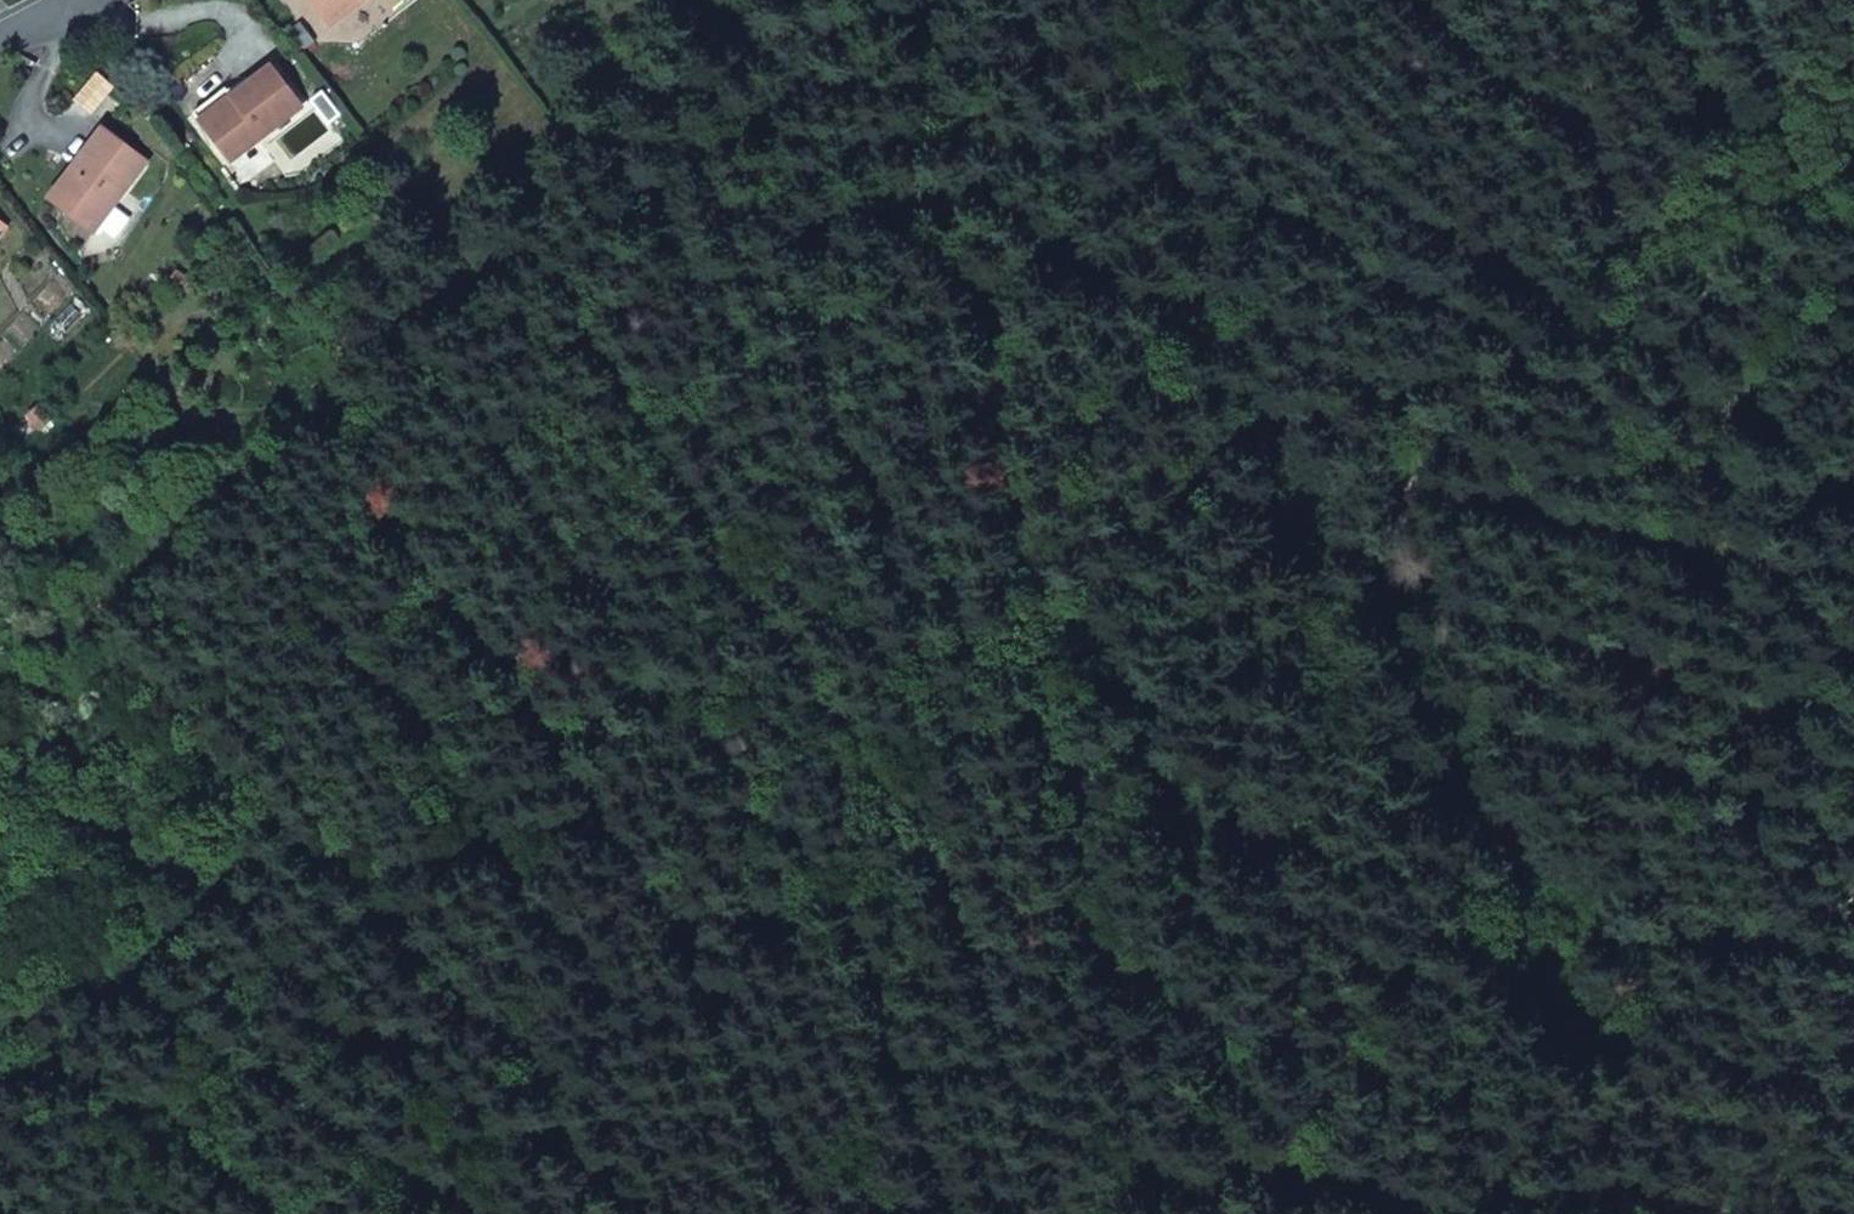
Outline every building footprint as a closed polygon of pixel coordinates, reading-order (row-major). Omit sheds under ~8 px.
[(364,0),(313,0),(329,23),(331,25),(364,0)] [(223,164),(296,109),(266,70),(227,99),(226,99),(230,105),(198,128),(223,164)] [(220,89),(187,113),(198,128),(230,105),(226,99),(227,99),(224,94),(220,89)] [(95,120),(50,176),(40,189),(84,223),(137,154),(95,120)]
